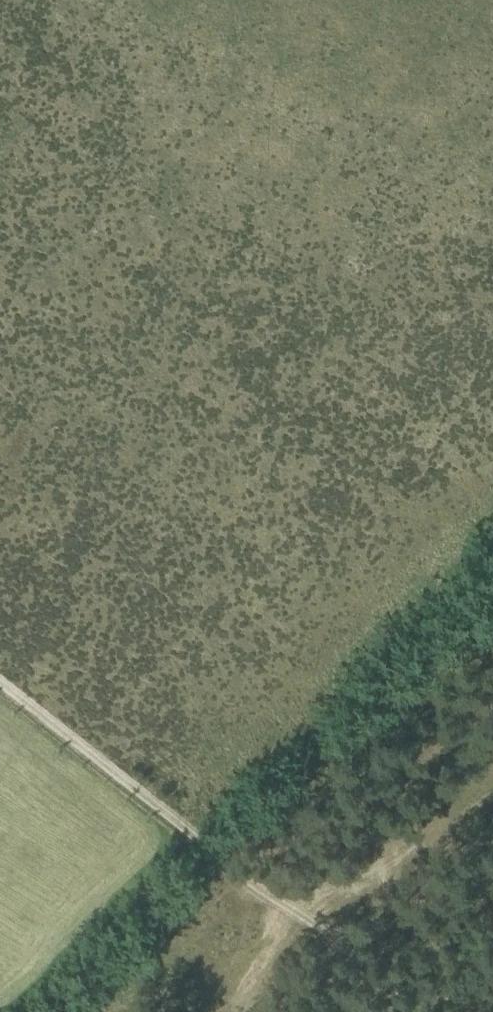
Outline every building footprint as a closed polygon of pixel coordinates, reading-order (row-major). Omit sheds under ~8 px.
[(382,867),(365,869),(367,880),(383,878),(382,867)]
